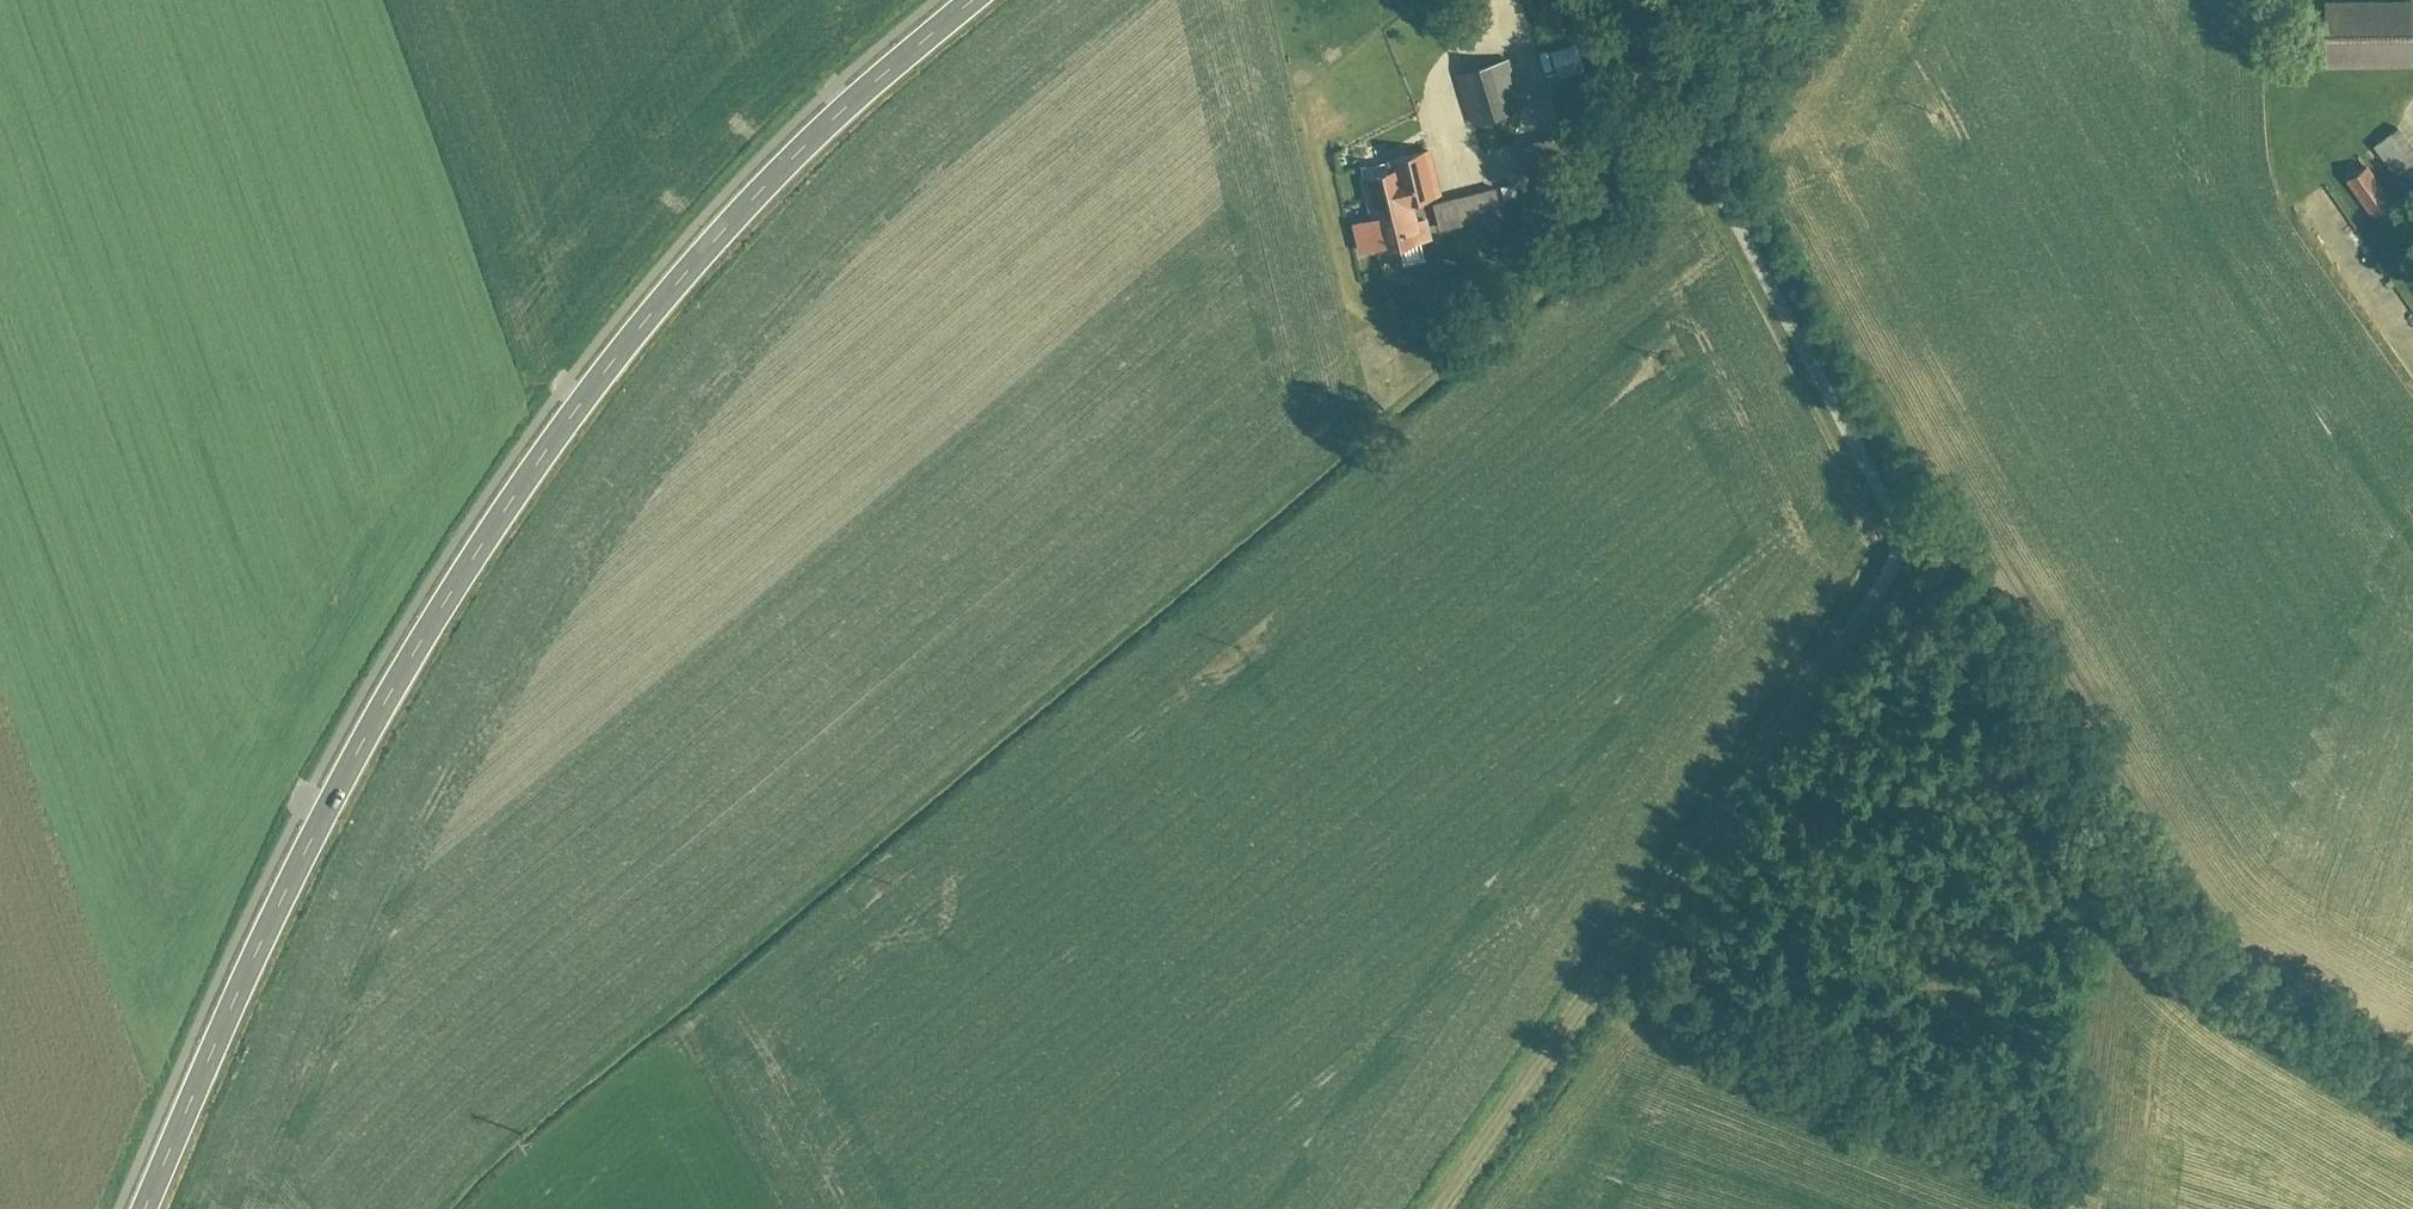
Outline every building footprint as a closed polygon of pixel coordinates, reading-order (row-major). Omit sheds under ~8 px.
[(2329,67),(2412,68),(2412,0),(2330,0),(2329,67)] [(1550,52),(1556,77),(1588,70),(1582,45),(1550,52)] [(1458,78),(1471,129),(1505,121),(1493,69),(1458,78)] [(2372,150),(2404,202),(2412,196),(2412,140),(2406,129),(2372,150)] [(1565,139),(1523,148),(1531,185),(1573,176),(1565,139)] [(1390,164),(1366,169),(1376,218),(1358,221),(1363,247),(1381,244),(1382,251),(1434,241),(1429,219),(1421,221),(1416,196),(1438,192),(1430,153),(1390,160),(1390,164)] [(2373,165),(2347,181),(2372,220),(2398,203),(2373,165)] [(1500,186),(1445,199),(1453,230),(1507,216),(1500,186)]
